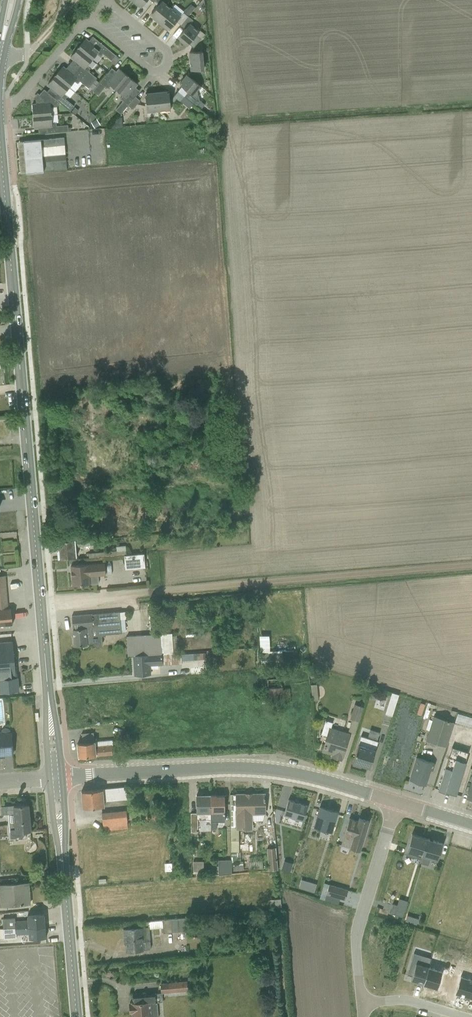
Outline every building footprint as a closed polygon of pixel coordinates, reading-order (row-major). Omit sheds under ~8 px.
[(171,8),(170,7),(169,8),(166,5),(166,4),(162,1),(163,0),(155,0),(153,2),(158,6),(151,14),(153,16),(151,17),(159,23),(171,8)] [(169,30),(176,21),(181,25),(188,16),(195,8),(190,4),(181,16),(176,12),(175,13),(172,10),(173,10),(171,8),(159,23),(166,30),(167,28),(169,30)] [(188,44),(199,31),(197,29),(196,30),(193,28),(194,27),(190,23),(192,20),(188,16),(181,25),(185,29),(178,37),(180,38),(179,40),(186,46),(188,44)] [(200,30),(199,31),(188,44),(193,47),(204,34),(200,30)] [(100,56),(102,53),(111,60),(113,59),(116,62),(119,58),(100,43),(96,47),(85,38),(78,48),(92,59),(97,53),(100,56)] [(92,59),(78,48),(70,57),(81,66),(77,70),(96,86),(99,83),(95,79),(97,78),(87,71),(90,68),(87,65),(92,59)] [(190,71),(204,69),(202,51),(188,52),(190,71)] [(75,92),(82,83),(88,88),(89,87),(93,90),(96,86),(77,70),(73,75),(62,66),(55,76),(69,87),(75,92)] [(110,86),(116,91),(128,76),(119,69),(110,79),(105,75),(99,83),(96,86),(93,90),(92,91),(98,95),(105,86),(108,88),(110,86)] [(200,101),(197,92),(201,87),(187,75),(179,84),(188,91),(184,96),(193,103),(200,109),(204,104),(200,101)] [(69,87),(55,76),(47,85),(58,94),(54,98),(59,102),(70,110),(73,106),(65,99),(67,96),(64,93),(69,87)] [(130,93),(137,84),(128,76),(116,91),(123,96),(120,99),(123,101),(116,110),(121,114),(128,105),(135,97),(130,93)] [(56,106),(59,102),(54,98),(43,89),(39,95),(45,99),(44,100),(44,103),(32,104),(33,116),(51,115),(57,114),(56,106)] [(165,111),(170,110),(169,92),(167,92),(167,91),(157,92),(159,111),(161,111),(161,110),(165,109),(165,111)] [(159,111),(157,92),(147,93),(147,95),(145,95),(147,113),(153,112),(153,111),(156,110),(156,112),(159,111)] [(189,108),(193,103),(184,96),(180,101),(189,108)] [(135,97),(128,105),(132,109),(139,101),(135,97)] [(51,115),(33,116),(34,129),(38,128),(38,134),(74,131),(74,126),(68,127),(67,125),(56,126),(56,122),(52,122),(51,115)] [(110,128),(123,127),(121,117),(117,118),(110,127),(110,128)] [(94,128),(100,125),(96,119),(91,122),(94,128)] [(26,173),(66,169),(63,138),(24,141),(26,173)] [(58,558),(77,557),(76,547),(95,545),(94,541),(94,538),(57,541),(58,558)] [(89,558),(126,554),(125,545),(116,546),(116,551),(88,553),(89,558)] [(124,555),(125,569),(145,567),(143,554),(124,555)] [(105,575),(104,563),(70,566),(72,586),(95,584),(94,576),(105,575)] [(12,624),(11,608),(7,608),(4,576),(0,576),(0,626),(12,624)] [(119,612),(71,616),(74,645),(94,644),(95,646),(98,647),(100,646),(102,645),(102,643),(102,636),(105,635),(105,634),(121,633),(121,632),(126,631),(124,612),(119,612)] [(127,655),(133,655),(177,653),(177,638),(172,638),(172,633),(127,636),(127,655)] [(15,678),(12,641),(0,642),(0,691),(18,690),(17,677),(15,678)] [(283,650),(260,651),(261,666),(283,666),(283,650)] [(184,652),(177,653),(133,655),(134,675),(151,674),(150,665),(182,663),(182,662),(196,661),(196,657),(201,657),(201,652),(184,653),(184,652)] [(282,689),(281,678),(267,679),(267,688),(263,688),(263,683),(257,683),(257,688),(263,688),(263,689),(265,689),(265,692),(267,692),(267,695),(258,695),(258,704),(290,701),(289,688),(282,689)] [(385,713),(391,715),(397,694),(391,692),(385,713)] [(359,721),(364,706),(354,703),(350,718),(359,721)] [(471,727),(471,723),(471,717),(462,714),(459,723),(471,727)] [(426,739),(446,746),(454,722),(433,715),(426,739)] [(332,756),(341,759),(349,733),(331,727),(332,722),(325,720),(320,734),(327,736),(323,750),(333,753),(332,756)] [(12,754),(11,733),(10,733),(10,730),(9,729),(8,728),(6,727),(4,727),(2,728),(1,729),(1,731),(0,731),(0,755),(12,754)] [(78,756),(114,754),(113,744),(94,745),(93,732),(81,733),(82,742),(77,743),(78,756)] [(361,765),(370,768),(378,741),(361,736),(352,763),(360,766),(361,765)] [(445,790),(456,794),(465,762),(448,756),(438,789),(445,791),(445,790)] [(417,757),(410,780),(425,785),(430,769),(433,770),(435,763),(417,757)] [(83,808),(105,806),(104,801),(126,798),(125,786),(81,791),(83,808)] [(265,814),(264,793),(236,794),(237,828),(253,828),(252,814),(265,814)] [(210,819),(210,794),(196,794),(196,813),(191,813),(191,831),(197,831),(197,819),(210,819)] [(216,820),(224,820),(224,795),(216,795),(216,794),(210,794),(210,819),(210,828),(216,828),(216,820)] [(303,820),(307,805),(288,799),(283,814),(303,820)] [(8,814),(10,832),(30,830),(28,804),(1,806),(2,814),(8,814)] [(314,827),(332,832),(338,811),(320,806),(314,827)] [(132,819),(147,817),(146,809),(131,811),(132,819)] [(103,829),(127,827),(127,826),(130,826),(129,822),(126,822),(125,810),(101,812),(103,829)] [(342,843),(359,848),(368,820),(358,817),(358,820),(350,817),(342,843)] [(240,855),(252,854),(252,842),(244,842),(243,844),(240,844),(240,852),(239,852),(238,829),(234,829),(234,826),(231,827),(231,859),(231,862),(233,861),(233,870),(243,869),(243,861),(240,861),(240,855)] [(405,854),(420,859),(427,838),(412,833),(405,854)] [(430,857),(437,860),(442,842),(427,838),(420,859),(420,862),(428,865),(430,857)] [(269,870),(278,869),(275,847),(267,848),(269,870)] [(261,860),(261,856),(249,857),(249,861),(248,861),(249,869),(250,869),(250,871),(255,870),(254,868),(263,868),(262,860),(261,860)] [(231,873),(231,862),(231,859),(218,860),(218,874),(231,873)] [(193,873),(203,873),(203,861),(193,861),(193,873)] [(320,894),(344,903),(349,890),(324,881),(320,894)] [(30,903),(28,883),(0,885),(0,905),(30,903)] [(390,902),(388,912),(402,915),(405,899),(396,898),(395,903),(390,902)] [(270,900),(271,908),(281,908),(280,899),(270,900)] [(2,919),(3,929),(45,926),(44,914),(27,916),(27,920),(15,921),(14,918),(2,919)] [(149,927),(149,928),(163,927),(163,933),(187,930),(185,917),(144,921),(145,924),(149,924),(149,927)] [(46,937),(45,926),(3,929),(0,929),(0,938),(16,938),(16,935),(29,934),(29,938),(46,937)] [(126,950),(150,948),(149,928),(149,927),(123,929),(124,938),(125,938),(126,950)] [(410,980),(423,983),(428,966),(431,957),(413,952),(407,974),(412,975),(410,980)] [(442,970),(428,966),(423,983),(437,988),(442,970)] [(460,976),(455,993),(468,997),(471,984),(471,980),(460,976)] [(160,983),(161,993),(162,992),(187,991),(187,981),(160,983)] [(156,1001),(162,1001),(162,993),(133,995),(133,1001),(129,1001),(129,1013),(131,1013),(132,1016),(157,1016),(156,1001)]
